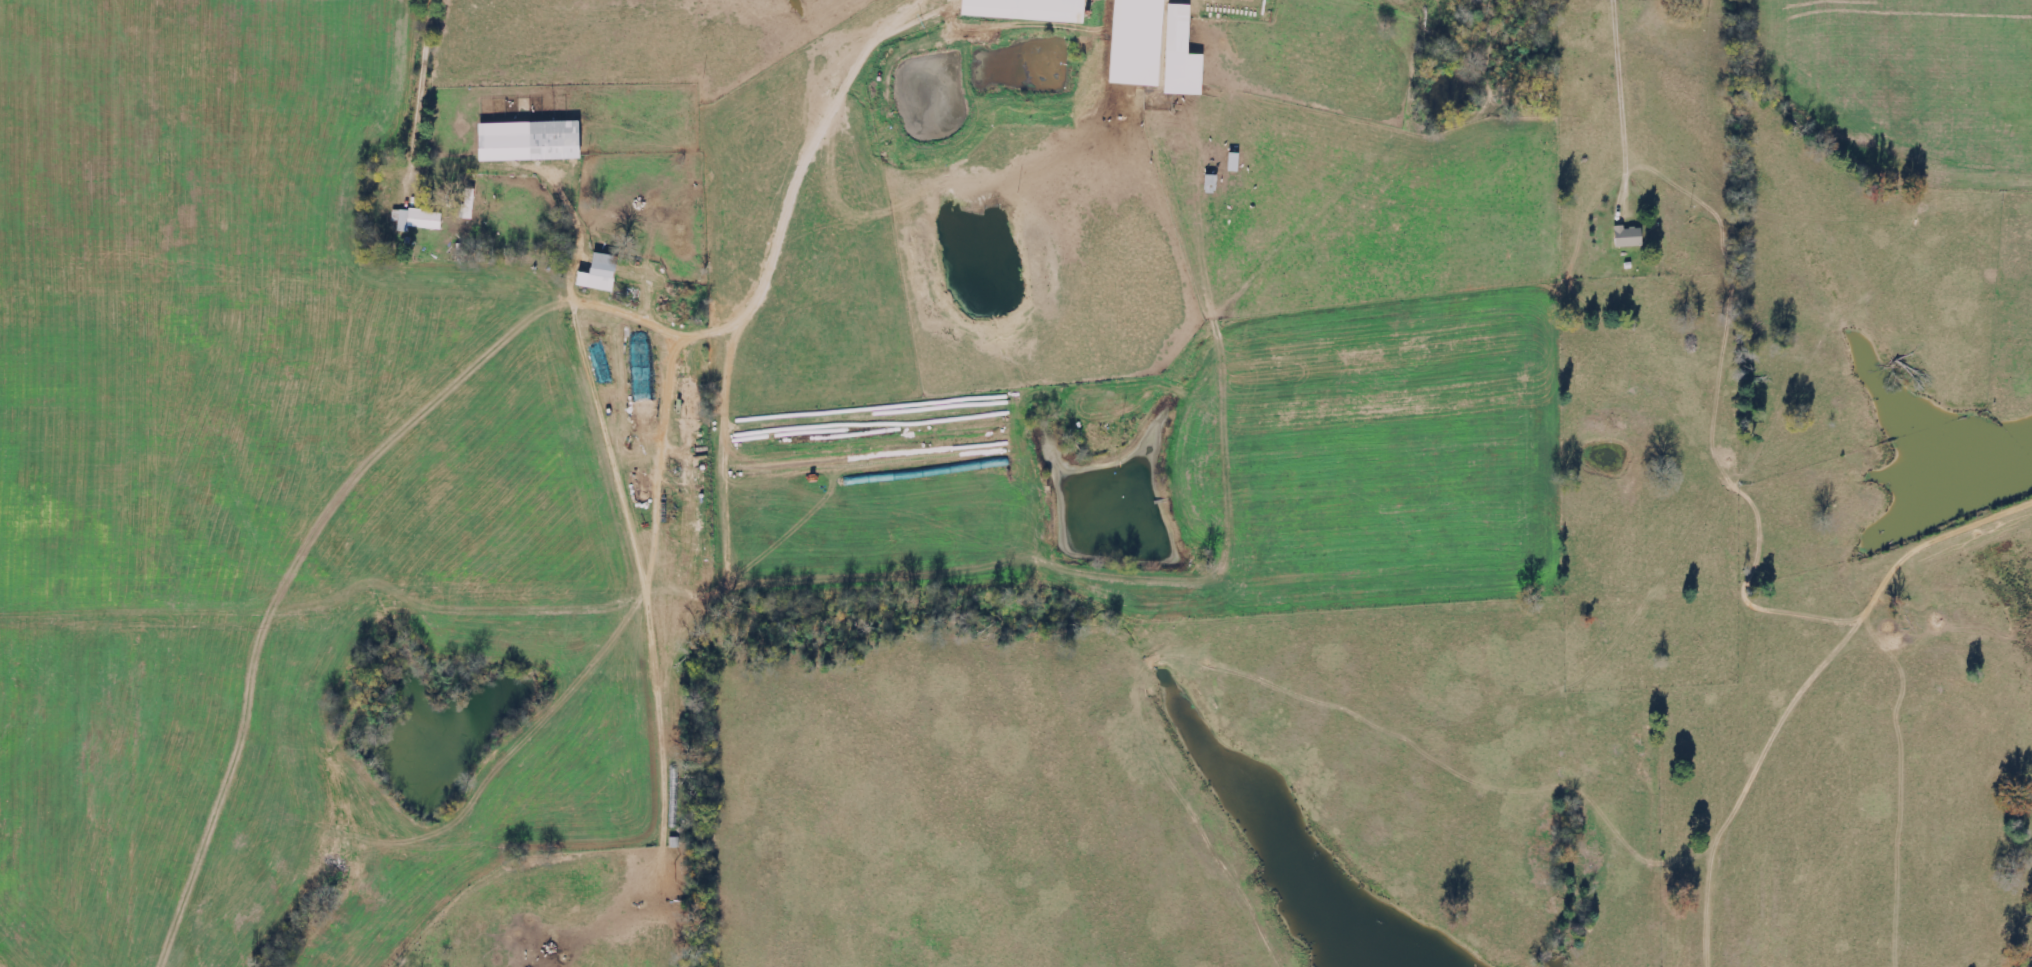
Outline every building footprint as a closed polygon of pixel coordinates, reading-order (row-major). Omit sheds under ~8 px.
[(1089,0),(965,0),(964,16),(1087,23),(1089,0)] [(1113,84),(1162,86),(1166,0),(1117,0),(1113,84)] [(1192,5),(1169,5),(1168,54),(1191,54),(1192,5)] [(481,162),(582,159),(581,121),(480,124),(481,162)] [(465,219),(475,219),(475,189),(466,189),(465,219)] [(399,232),(410,233),(410,228),(442,229),(443,212),(395,210),(394,221),(400,221),(399,232)] [(1618,249),(1645,245),(1642,228),(1626,230),(1625,226),(1615,227),(1618,249)] [(580,272),(578,286),(615,292),(619,256),(596,253),(593,274),(580,272)]
